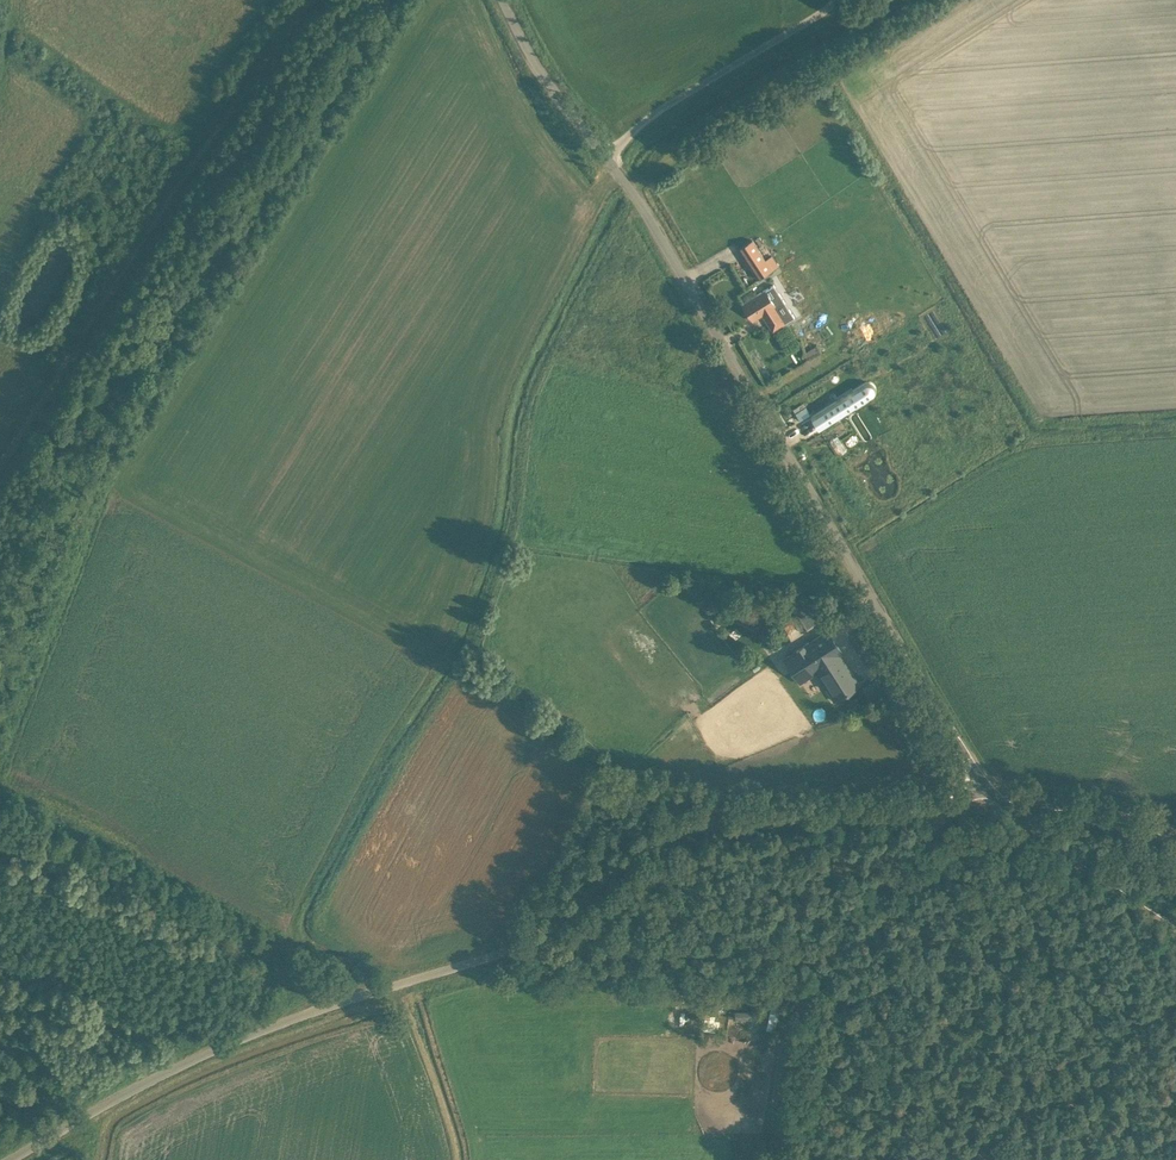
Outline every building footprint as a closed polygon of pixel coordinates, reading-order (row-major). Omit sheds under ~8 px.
[(685,162),(692,158),(689,153),(682,157),(685,162)] [(739,249),(759,279),(773,270),(753,240),(739,249)] [(753,320),(762,314),(767,320),(773,330),(786,322),(794,316),(774,284),(743,303),(753,320)] [(806,357),(819,352),(816,346),(803,350),(806,357)] [(875,388),(874,385),(871,383),(868,382),(865,382),(811,416),(819,429),(873,395),(874,392),(875,388)] [(842,651),(828,630),(785,657),(799,679),(817,667),(829,685),(825,687),(833,699),(858,683),(850,671),(848,672),(837,654),(842,651)] [(754,1010),(735,1010),(735,1019),(754,1019),(754,1010)]
